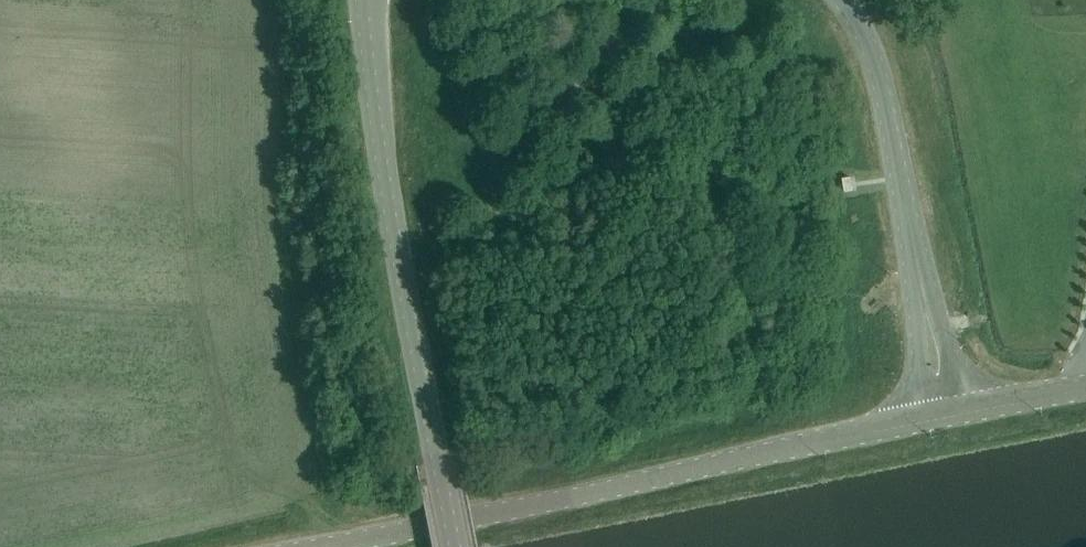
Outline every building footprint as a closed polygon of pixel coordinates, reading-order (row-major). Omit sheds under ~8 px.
[(851,178),(843,180),(845,193),(853,191),(851,178)]
